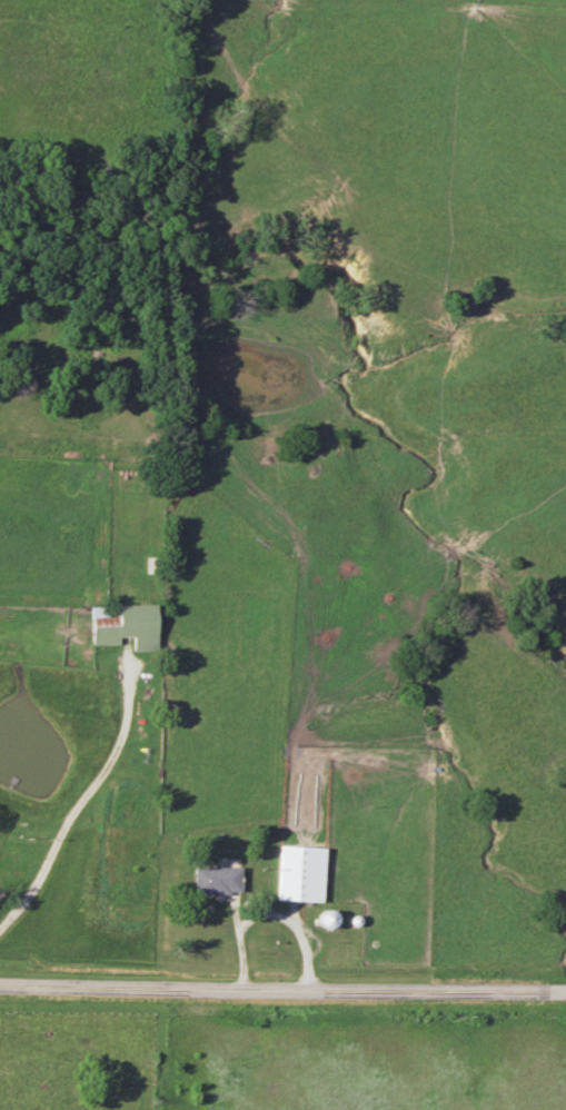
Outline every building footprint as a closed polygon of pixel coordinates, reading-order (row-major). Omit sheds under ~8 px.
[(119,645),(119,637),(133,637),(133,651),(156,651),(156,605),(91,606),(92,645),(119,645)] [(278,900),(323,902),(325,847),(279,845),(278,900)] [(239,894),(239,866),(193,866),(193,893),(239,894)]
